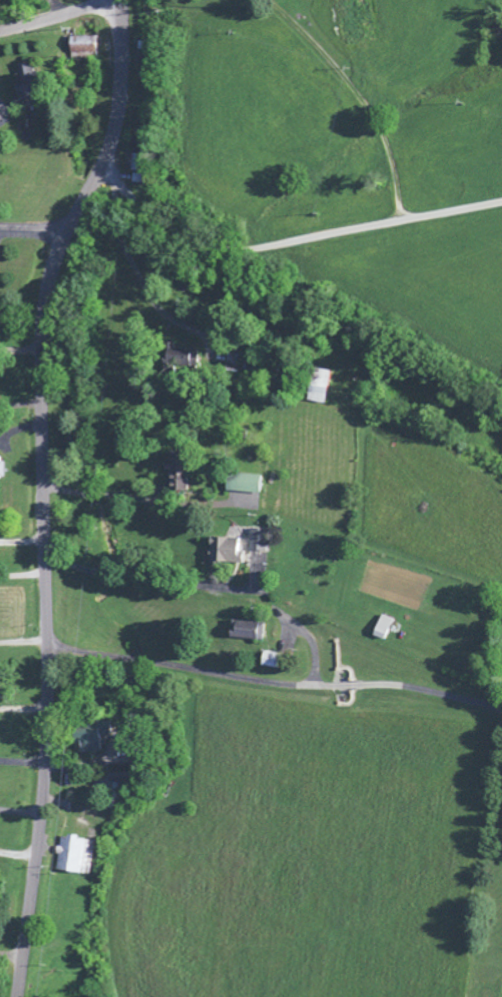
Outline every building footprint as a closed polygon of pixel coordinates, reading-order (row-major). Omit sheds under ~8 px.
[(65,39),(65,57),(94,57),(94,39),(65,39)] [(16,68),(13,96),(28,98),(31,70),(16,68)] [(192,352),(167,351),(168,346),(158,345),(157,373),(192,375),(192,352)] [(236,374),(237,355),(222,355),(222,374),(236,374)] [(324,373),(303,372),(303,405),(324,405),(324,373)] [(179,459),(158,460),(159,474),(163,474),(163,486),(180,486),(179,459)] [(220,477),(219,494),(255,495),(255,478),(220,477)] [(261,554),(262,532),(244,532),(244,554),(261,554)] [(233,566),(234,541),(204,540),(203,565),(233,566)] [(387,622),(376,617),(367,638),(378,643),(387,622)] [(258,643),(259,626),(225,624),(225,641),(258,643)] [(272,658),(257,654),(253,668),(268,672),(272,658)] [(94,726),(70,727),(71,755),(95,754),(94,726)] [(85,876),(86,841),(57,840),(57,849),(54,849),(53,875),(85,876)]
